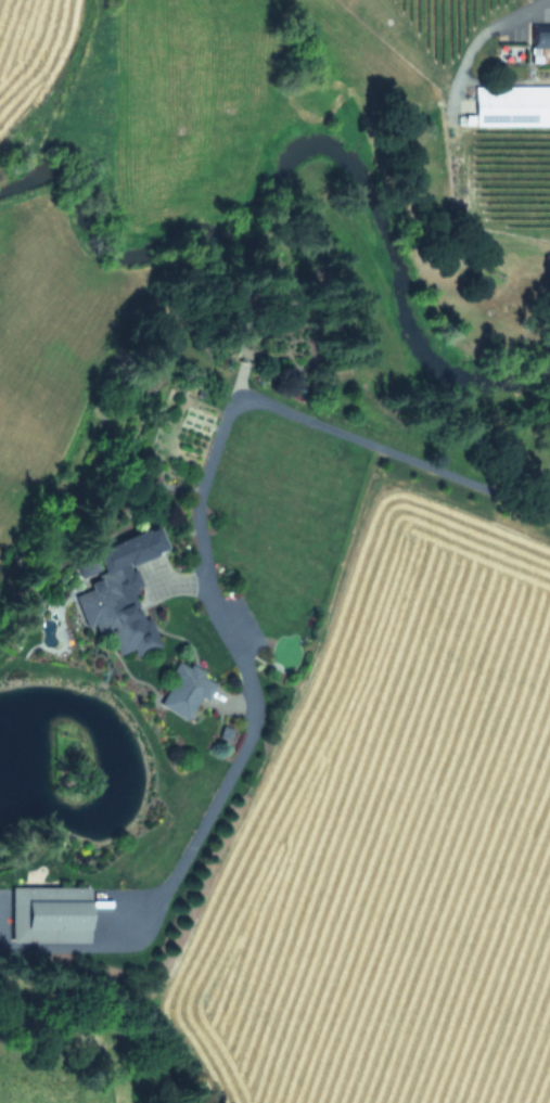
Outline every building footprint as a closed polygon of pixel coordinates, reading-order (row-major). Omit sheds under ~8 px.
[(529,28),(530,62),(549,61),(549,28),(529,28)] [(549,124),(549,84),(473,85),(474,125),(549,124)] [(158,645),(149,616),(140,619),(132,592),(140,587),(139,583),(125,562),(162,551),(154,527),(91,546),(94,556),(83,559),(72,566),(76,576),(85,581),(87,589),(72,594),(82,627),(91,625),(95,632),(109,628),(117,653),(131,649),(134,655),(142,650),(158,645)] [(199,696),(206,699),(214,683),(200,675),(203,670),(190,663),(188,666),(179,662),(157,704),(186,720),(199,696)] [(7,886),(7,942),(85,942),(85,886),(7,886)]
